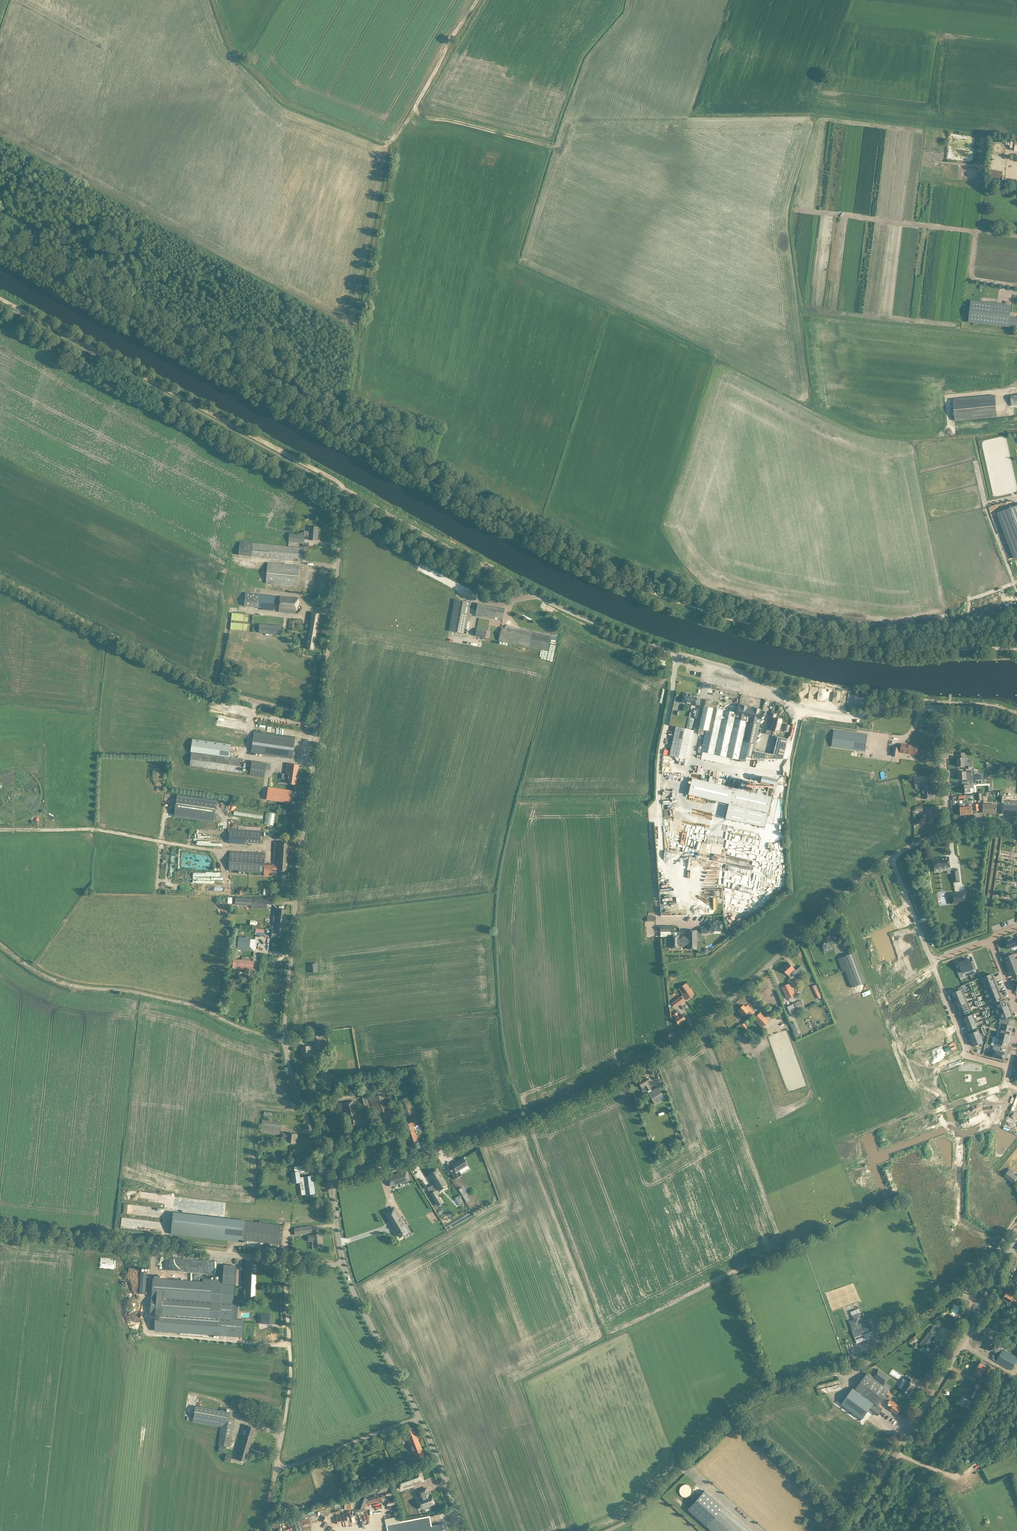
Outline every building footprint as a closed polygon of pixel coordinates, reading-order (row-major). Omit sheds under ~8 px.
[(988,169),(987,178),(990,178),(990,181),(993,182),(993,179),(997,179),(998,174),(1002,175),(1003,172),(998,171),(988,169)] [(968,322),(1016,328),(1016,325),(1016,318),(1010,317),(1012,305),(1005,304),(971,300),(968,322)] [(953,399),(955,421),(997,417),(995,395),(953,399)] [(1014,559),(1016,557),(1016,505),(996,513),(1014,559)] [(310,527),(309,532),(304,531),(304,534),(289,533),(289,542),(304,543),(304,536),(309,537),(309,540),(312,540),(317,540),(318,527),(310,527)] [(240,542),(238,555),(302,561),(303,556),(305,556),(305,550),(303,550),(303,548),(240,542)] [(268,563),(266,583),(298,586),(300,566),(295,565),(268,563)] [(265,580),(265,572),(257,571),(257,576),(259,576),(258,580),(265,580)] [(244,603),(244,605),(258,607),(274,608),(275,596),(259,594),(245,593),(245,599),(244,603)] [(280,596),(279,612),(292,613),(294,613),(295,610),(295,606),(298,606),(299,598),(294,598),(280,596)] [(455,599),(449,631),(465,634),(471,602),(455,599)] [(478,604),(475,616),(503,621),(505,608),(478,604)] [(260,625),(259,633),(267,634),(279,635),(282,635),(283,627),(260,625)] [(501,632),(499,641),(548,650),(549,641),(550,640),(551,640),(550,643),(555,644),(557,635),(542,632),(506,626),(505,628),(501,627),(501,632)] [(476,630),(475,636),(483,637),(482,639),(485,639),(486,636),(483,635),(483,632),(476,630)] [(819,699),(840,703),(842,691),(835,689),(834,693),(832,692),(833,690),(810,686),(811,684),(801,682),(799,695),(811,697),(810,698),(815,699),(815,696),(820,697),(819,699)] [(684,693),(682,702),(690,704),(691,705),(691,708),(695,708),(695,706),(697,698),(692,697),(692,695),(689,694),(688,693),(686,692),(685,693),(684,693)] [(706,700),(700,728),(706,729),(701,751),(702,752),(707,753),(723,756),(727,757),(736,713),(735,713),(735,712),(724,710),(723,709),(716,708),(717,704),(713,703),(711,703),(712,701),(710,700),(706,700)] [(224,712),(224,704),(212,703),(211,711),(224,712)] [(736,713),(727,757),(728,757),(728,760),(731,760),(732,761),(733,758),(737,759),(739,760),(739,759),(753,759),(754,751),(754,748),(762,710),(759,709),(760,709),(754,708),(748,707),(747,707),(747,706),(741,705),(738,705),(736,713)] [(770,717),(768,721),(765,734),(772,735),(777,736),(778,732),(779,732),(782,720),(775,718),(776,714),(771,712),(770,717)] [(218,715),(216,723),(228,726),(230,718),(218,715)] [(676,726),(669,756),(687,760),(693,730),(676,726)] [(834,730),(833,735),(832,746),(866,751),(868,735),(834,730)] [(254,732),(251,752),(292,758),(295,738),(254,732)] [(754,751),(753,759),(783,759),(787,739),(777,737),(776,741),(773,755),(758,752),(754,751)] [(230,744),(193,739),(190,766),(242,773),(244,759),(229,756),(230,744)] [(917,755),(918,746),(902,744),(900,752),(917,755)] [(707,753),(705,759),(722,763),(723,756),(707,753)] [(958,766),(963,766),(965,766),(968,765),(969,767),(973,767),(973,761),(965,762),(965,758),(965,753),(958,753),(958,758),(958,766)] [(252,761),(250,774),(265,776),(266,769),(266,763),(252,761)] [(282,778),(284,778),(288,779),(288,783),(296,785),(299,765),(287,763),(286,774),(282,773),(282,778)] [(959,780),(964,779),(967,779),(970,779),(970,780),(976,780),(975,774),(969,774),(969,772),(966,772),(959,772),(959,780)] [(891,790),(892,794),(900,792),(896,775),(884,778),(887,791),(891,790)] [(692,778),(688,794),(728,804),(725,819),(764,828),(765,823),(774,788),(768,787),(767,792),(758,789),(757,793),(738,789),(741,779),(730,776),(729,781),(725,780),(716,778),(715,783),(692,778)] [(924,783),(923,777),(915,778),(915,784),(916,784),(916,788),(919,790),(923,790),(924,799),(932,798),(932,790),(933,790),(932,785),(924,785),(923,784),(924,783)] [(960,793),(965,792),(971,792),(970,788),(974,787),(974,784),(981,784),(981,779),(976,780),(970,780),(969,780),(969,785),(961,785),(961,789),(960,789),(960,793)] [(269,787),(267,799),(290,802),(292,791),(269,787)] [(177,794),(174,816),(215,822),(218,800),(177,794)] [(1003,814),(1007,814),(1007,813),(1016,814),(1016,802),(1007,801),(1006,804),(1004,804),(1004,806),(1003,809),(1003,814)] [(983,804),(983,807),(983,812),(992,812),(992,813),(996,813),(996,805),(983,804)] [(926,810),(926,817),(927,822),(934,821),(934,814),(935,814),(934,809),(926,810)] [(679,840),(679,825),(669,826),(670,840),(679,840)] [(229,829),(229,841),(245,842),(248,842),(260,843),(261,831),(238,830),(229,829)] [(265,865),(265,872),(272,872),(272,875),(277,876),(277,867),(277,865),(279,865),(279,867),(278,871),(287,872),(289,842),(280,842),(279,861),(275,861),(275,865),(265,865)] [(230,851),(229,871),(264,872),(265,872),(265,865),(265,853),(230,851)] [(934,860),(934,865),(935,868),(943,867),(943,868),(950,867),(949,857),(944,858),(945,858),(934,860)] [(958,869),(952,870),(953,883),(960,882),(958,869)] [(968,892),(960,893),(960,892),(950,893),(951,905),(970,902),(968,892)] [(252,905),(251,908),(267,909),(267,906),(268,904),(271,904),(273,904),(273,900),(252,898),(252,905)] [(274,916),(273,923),(276,924),(276,929),(276,932),(284,933),(286,909),(281,909),(278,909),(277,916),(274,916)] [(707,927),(701,927),(701,933),(707,933),(707,932),(713,931),(721,931),(721,922),(709,922),(709,928),(707,928),(707,927)] [(272,928),(272,936),(275,936),(284,937),(284,933),(276,932),(276,929),(272,928)] [(687,936),(678,936),(678,946),(688,946),(688,949),(696,949),(696,930),(687,931),(687,936)] [(821,940),(823,945),(824,949),(834,945),(834,944),(838,943),(835,934),(827,937),(827,938),(821,940)] [(670,939),(670,944),(671,944),(671,947),(673,947),(674,948),(676,948),(677,947),(678,947),(678,946),(678,936),(671,936),(671,939),(670,939)] [(255,951),(256,939),(236,937),(235,949),(255,951)] [(1015,938),(1012,940),(1011,939),(1008,940),(1009,941),(1005,942),(1008,949),(1016,946),(1016,944),(1015,938)] [(841,958),(852,988),(865,983),(854,953),(841,958)] [(1009,956),(1005,957),(1007,962),(1015,959),(1013,954),(1009,956)] [(967,960),(964,961),(969,972),(974,970),(977,969),(974,960),(971,962),(970,959),(969,959),(969,958),(966,959),(967,960)] [(234,959),(233,968),(253,970),(254,961),(238,959),(234,959)] [(1007,962),(1009,967),(1016,964),(1016,963),(1015,959),(1007,962)] [(961,969),(957,970),(961,979),(965,977),(964,974),(969,972),(964,961),(962,962),(962,961),(960,962),(960,963),(959,963),(961,969)] [(317,963),(313,964),(308,964),(309,972),(318,972),(317,963)] [(789,963),(782,969),(786,973),(788,975),(791,978),(794,975),(798,979),(807,972),(801,966),(796,970),(795,969),(792,966),(789,963)] [(1009,967),(1010,972),(1016,969),(1016,964),(1009,967)] [(983,977),(985,983),(994,979),(992,974),(983,977)] [(985,983),(987,988),(996,984),(994,979),(985,983)] [(686,983),(678,988),(686,999),(694,994),(686,983)] [(782,987),(784,992),(788,999),(789,998),(790,1000),(796,997),(790,983),(782,987)] [(812,986),(818,999),(821,998),(822,997),(816,984),(812,986)] [(987,988),(989,993),(998,989),(996,984),(987,988)] [(989,993),(991,998),(1000,994),(998,989),(989,993)] [(961,990),(952,993),(954,998),(962,994),(961,990)] [(962,994),(954,998),(956,1003),(956,1002),(964,999),(962,994)] [(991,998),(993,1003),(1002,999),(1000,994),(991,998)] [(681,995),(673,1001),(671,1003),(674,1008),(685,1001),(683,998),(684,997),(683,995),(681,996),(681,995)] [(802,1000),(794,1003),(798,1010),(803,1008),(805,1007),(802,1000)] [(1005,1000),(993,1004),(996,1010),(998,1009),(1007,1005),(1005,1000)] [(966,1003),(958,1007),(960,1011),(970,1007),(968,1002),(966,1003)] [(793,1004),(787,1006),(792,1016),(798,1013),(793,1004)] [(738,1010),(742,1013),(743,1015),(747,1012),(750,1016),(754,1012),(747,1005),(745,1007),(743,1005),(738,1010)] [(1007,1005),(998,1009),(1000,1014),(1009,1010),(1007,1005)] [(970,1007),(960,1011),(961,1015),(972,1011),(970,1007)] [(676,1012),(672,1015),(675,1019),(678,1024),(685,1019),(679,1010),(676,1012)] [(1000,1014),(997,1015),(1000,1022),(1003,1021),(1003,1022),(1009,1020),(1008,1017),(1011,1016),(1009,1010),(1000,1014)] [(760,1012),(755,1018),(763,1027),(769,1021),(760,1012)] [(974,1019),(966,1022),(967,1026),(975,1023),(978,1022),(976,1018),(974,1019)] [(1000,1024),(999,1029),(1001,1029),(1007,1031),(1011,1032),(1012,1026),(1008,1025),(1009,1021),(1009,1020),(1003,1022),(1003,1021),(1000,1022),(999,1022),(1000,1024)] [(797,1038),(803,1036),(797,1022),(792,1024),(797,1038)] [(745,1030),(747,1031),(749,1029),(744,1023),(741,1025),(745,1030)] [(999,1038),(1009,1040),(1010,1035),(1006,1034),(1007,1031),(1001,1029),(999,1038)] [(314,1046),(315,1048),(315,1049),(323,1048),(321,1035),(320,1035),(320,1033),(312,1034),(313,1036),(314,1046)] [(997,1037),(995,1046),(1000,1047),(1001,1048),(1002,1044),(1007,1046),(1009,1040),(999,1038),(997,1037)] [(309,1046),(306,1046),(301,1047),(302,1058),(311,1056),(310,1049),(315,1048),(314,1046),(309,1046)] [(994,1046),(992,1051),(994,1051),(993,1057),(1004,1059),(1006,1052),(999,1051),(1000,1047),(995,1046),(994,1046)] [(638,1081),(640,1086),(641,1088),(643,1091),(646,1091),(647,1091),(651,1089),(648,1084),(649,1083),(645,1077),(638,1081)] [(653,1092),(649,1094),(655,1104),(664,1098),(658,1087),(652,1091),(653,1092)] [(360,1094),(360,1097),(365,1113),(366,1113),(367,1116),(372,1115),(371,1111),(367,1095),(366,1092),(360,1094)] [(415,1094),(399,1100),(395,1102),(400,1116),(404,1115),(405,1114),(406,1116),(421,1110),(415,1094)] [(907,1116),(905,1117),(907,1122),(908,1121),(910,1126),(911,1126),(913,1130),(912,1130),(906,1132),(909,1139),(920,1134),(914,1119),(918,1118),(916,1113),(907,1116)] [(262,1121),(262,1123),(261,1132),(280,1134),(281,1122),(276,1121),(275,1124),(274,1124),(275,1121),(271,1121),(270,1122),(268,1122),(269,1121),(262,1121)] [(408,1137),(409,1140),(411,1145),(419,1142),(416,1134),(417,1134),(412,1122),(403,1125),(407,1137),(408,1137)] [(287,1138),(287,1142),(295,1143),(295,1137),(294,1137),(295,1134),(297,1135),(297,1134),(288,1133),(281,1132),(280,1138),(287,1138)] [(899,1136),(885,1141),(887,1147),(901,1142),(899,1136)] [(450,1170),(450,1171),(456,1180),(462,1175),(459,1170),(468,1165),(463,1157),(460,1159),(454,1163),(454,1164),(453,1165),(451,1166),(455,1172),(452,1173),(450,1170)] [(890,1162),(884,1164),(888,1173),(894,1171),(890,1162)] [(884,1164),(878,1166),(882,1176),(888,1173),(884,1164)] [(387,1176),(390,1187),(410,1181),(407,1170),(387,1176)] [(435,1184),(427,1188),(438,1205),(442,1202),(435,1191),(438,1189),(438,1190),(447,1185),(438,1170),(429,1175),(435,1184)] [(1008,1170),(1004,1176),(1013,1182),(1016,1177),(1008,1170)] [(295,1173),(295,1172),(291,1173),(293,1183),(301,1182),(303,1184),(304,1189),(303,1191),(303,1193),(305,1194),(314,1193),(312,1176),(300,1178),(299,1172),(295,1173)] [(967,1203),(967,1207),(979,1207),(979,1201),(981,1201),(981,1197),(971,1197),(971,1200),(968,1200),(967,1203)] [(387,1211),(385,1213),(389,1221),(390,1220),(392,1223),(391,1224),(394,1228),(394,1227),(400,1237),(410,1231),(406,1225),(405,1226),(404,1226),(399,1219),(400,1218),(396,1211),(390,1215),(387,1211)] [(171,1233),(236,1240),(236,1239),(237,1234),(238,1220),(234,1220),(234,1219),(173,1212),(171,1233)] [(979,1213),(975,1222),(980,1225),(980,1224),(984,1217),(985,1216),(979,1213)] [(128,1228),(130,1218),(123,1217),(121,1226),(128,1228)] [(984,1217),(980,1224),(986,1227),(990,1220),(984,1217)] [(238,1220),(237,1234),(236,1239),(281,1244),(283,1225),(238,1220)] [(990,1220),(986,1227),(991,1230),(995,1222),(990,1220)] [(991,1230),(996,1233),(1001,1225),(995,1222),(991,1230)] [(311,1226),(299,1228),(300,1234),(312,1232),(311,1226)] [(321,1234),(316,1234),(312,1235),(308,1236),(309,1241),(312,1241),(312,1244),(313,1248),(313,1249),(318,1248),(318,1247),(322,1247),(321,1241),(322,1241),(321,1234)] [(244,1263),(244,1288),(243,1299),(256,1299),(257,1263),(244,1263)] [(221,1318),(219,1335),(243,1336),(244,1320),(232,1319),(236,1266),(224,1265),(223,1276),(221,1318)] [(203,1278),(203,1281),(213,1282),(211,1302),(210,1318),(221,1318),(223,1276),(219,1276),(219,1279),(203,1278)] [(153,1278),(152,1298),(211,1302),(213,1282),(203,1281),(153,1278)] [(1007,1301),(1010,1303),(1011,1301),(1016,1304),(1016,1298),(1014,1297),(1016,1294),(1011,1290),(1009,1293),(1007,1292),(1003,1298),(1007,1301)] [(152,1298),(151,1314),(155,1314),(154,1330),(174,1331),(219,1335),(221,1318),(210,1318),(211,1302),(152,1298)] [(857,1325),(851,1327),(857,1343),(874,1337),(869,1321),(863,1323),(863,1321),(860,1313),(852,1316),(855,1323),(856,1323),(857,1325)] [(261,1314),(261,1323),(270,1324),(270,1315),(261,1314)] [(930,1332),(923,1344),(928,1347),(927,1347),(931,1349),(929,1351),(935,1355),(940,1347),(934,1344),(934,1345),(930,1343),(935,1335),(936,1336),(940,1331),(942,1327),(935,1323),(933,1327),(930,1332)] [(993,1359),(1012,1370),(1016,1361),(1016,1362),(1016,1355),(1016,1356),(1000,1347),(1001,1344),(999,1343),(994,1340),(991,1345),(990,1344),(988,1348),(995,1351),(996,1350),(997,1351),(993,1359)] [(849,1359),(846,1360),(847,1364),(854,1361),(852,1354),(848,1356),(849,1359)] [(977,1368),(974,1374),(980,1378),(980,1377),(982,1379),(984,1375),(980,1373),(981,1371),(989,1375),(993,1368),(988,1365),(988,1364),(982,1360),(981,1363),(980,1363),(977,1368)] [(878,1369),(873,1376),(884,1384),(886,1382),(888,1379),(884,1377),(886,1374),(878,1369)] [(855,1389),(869,1400),(874,1403),(869,1409),(869,1410),(877,1416),(882,1409),(882,1407),(878,1405),(886,1394),(887,1394),(889,1390),(889,1389),(883,1385),(867,1373),(855,1389)] [(915,1381),(908,1377),(906,1380),(904,1378),(899,1387),(902,1389),(910,1394),(915,1385),(913,1384),(915,1381)] [(974,1398),(980,1401),(989,1387),(991,1384),(990,1383),(990,1382),(986,1380),(984,1384),(982,1383),(974,1398)] [(853,1388),(841,1404),(862,1419),(869,1410),(869,1409),(874,1403),(869,1400),(855,1389),(853,1388)] [(232,1397),(230,1405),(241,1408),(243,1401),(232,1397)] [(898,1407),(899,1406),(890,1400),(887,1405),(891,1408),(891,1409),(897,1413),(901,1408),(898,1407)] [(230,1447),(234,1419),(229,1418),(230,1412),(196,1406),(193,1421),(219,1426),(222,1426),(218,1445),(230,1447)] [(235,1459),(241,1460),(246,1462),(255,1428),(247,1425),(247,1426),(244,1424),(241,1433),(242,1434),(235,1459)] [(405,1430),(407,1434),(408,1437),(406,1438),(415,1459),(424,1456),(413,1427),(405,1430)] [(420,1470),(396,1478),(398,1485),(399,1485),(400,1489),(406,1486),(406,1484),(411,1482),(412,1485),(424,1480),(420,1470)] [(426,1488),(418,1491),(419,1496),(421,1499),(418,1500),(421,1508),(425,1507),(425,1508),(430,1506),(430,1505),(431,1505),(434,1503),(431,1495),(429,1496),(428,1496),(427,1493),(428,1493),(426,1488)] [(723,1507),(704,1490),(687,1509),(706,1526),(712,1530),(750,1530),(723,1507)] [(820,1513),(825,1517),(828,1513),(821,1506),(818,1510),(816,1515),(818,1516),(820,1513)] [(823,1525),(825,1526),(829,1529),(834,1521),(832,1520),(833,1518),(828,1514),(826,1518),(828,1519),(826,1523),(825,1522),(823,1525)] [(386,1525),(387,1530),(406,1530),(432,1526),(430,1516),(386,1525)] [(811,1528),(816,1530),(827,1530),(815,1522),(811,1528)]
